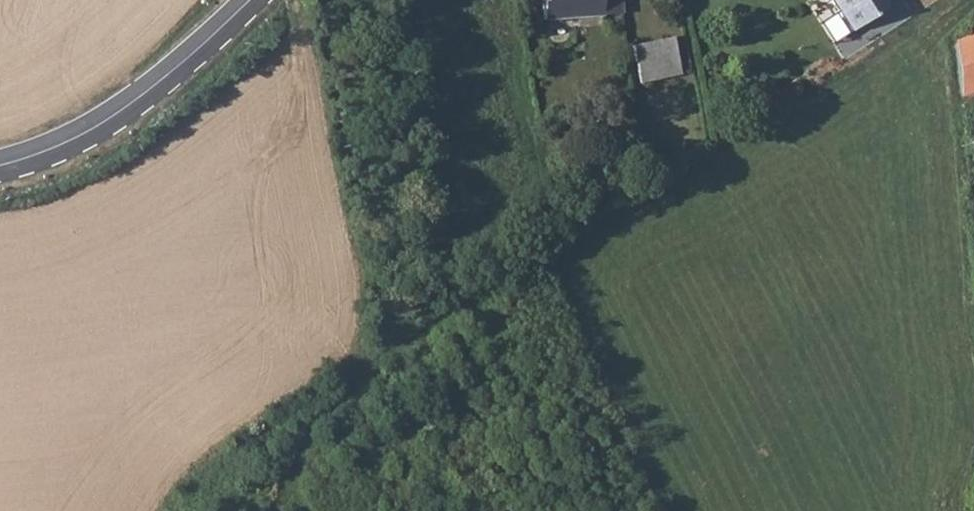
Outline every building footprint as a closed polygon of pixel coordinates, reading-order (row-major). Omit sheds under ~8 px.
[(619,11),(618,0),(542,0),(544,19),(619,11)] [(851,25),(886,3),(885,0),(833,0),(851,25)] [(637,72),(680,62),(673,35),(631,43),(637,72)] [(637,72),(640,84),(683,74),(680,62),(637,72)]
